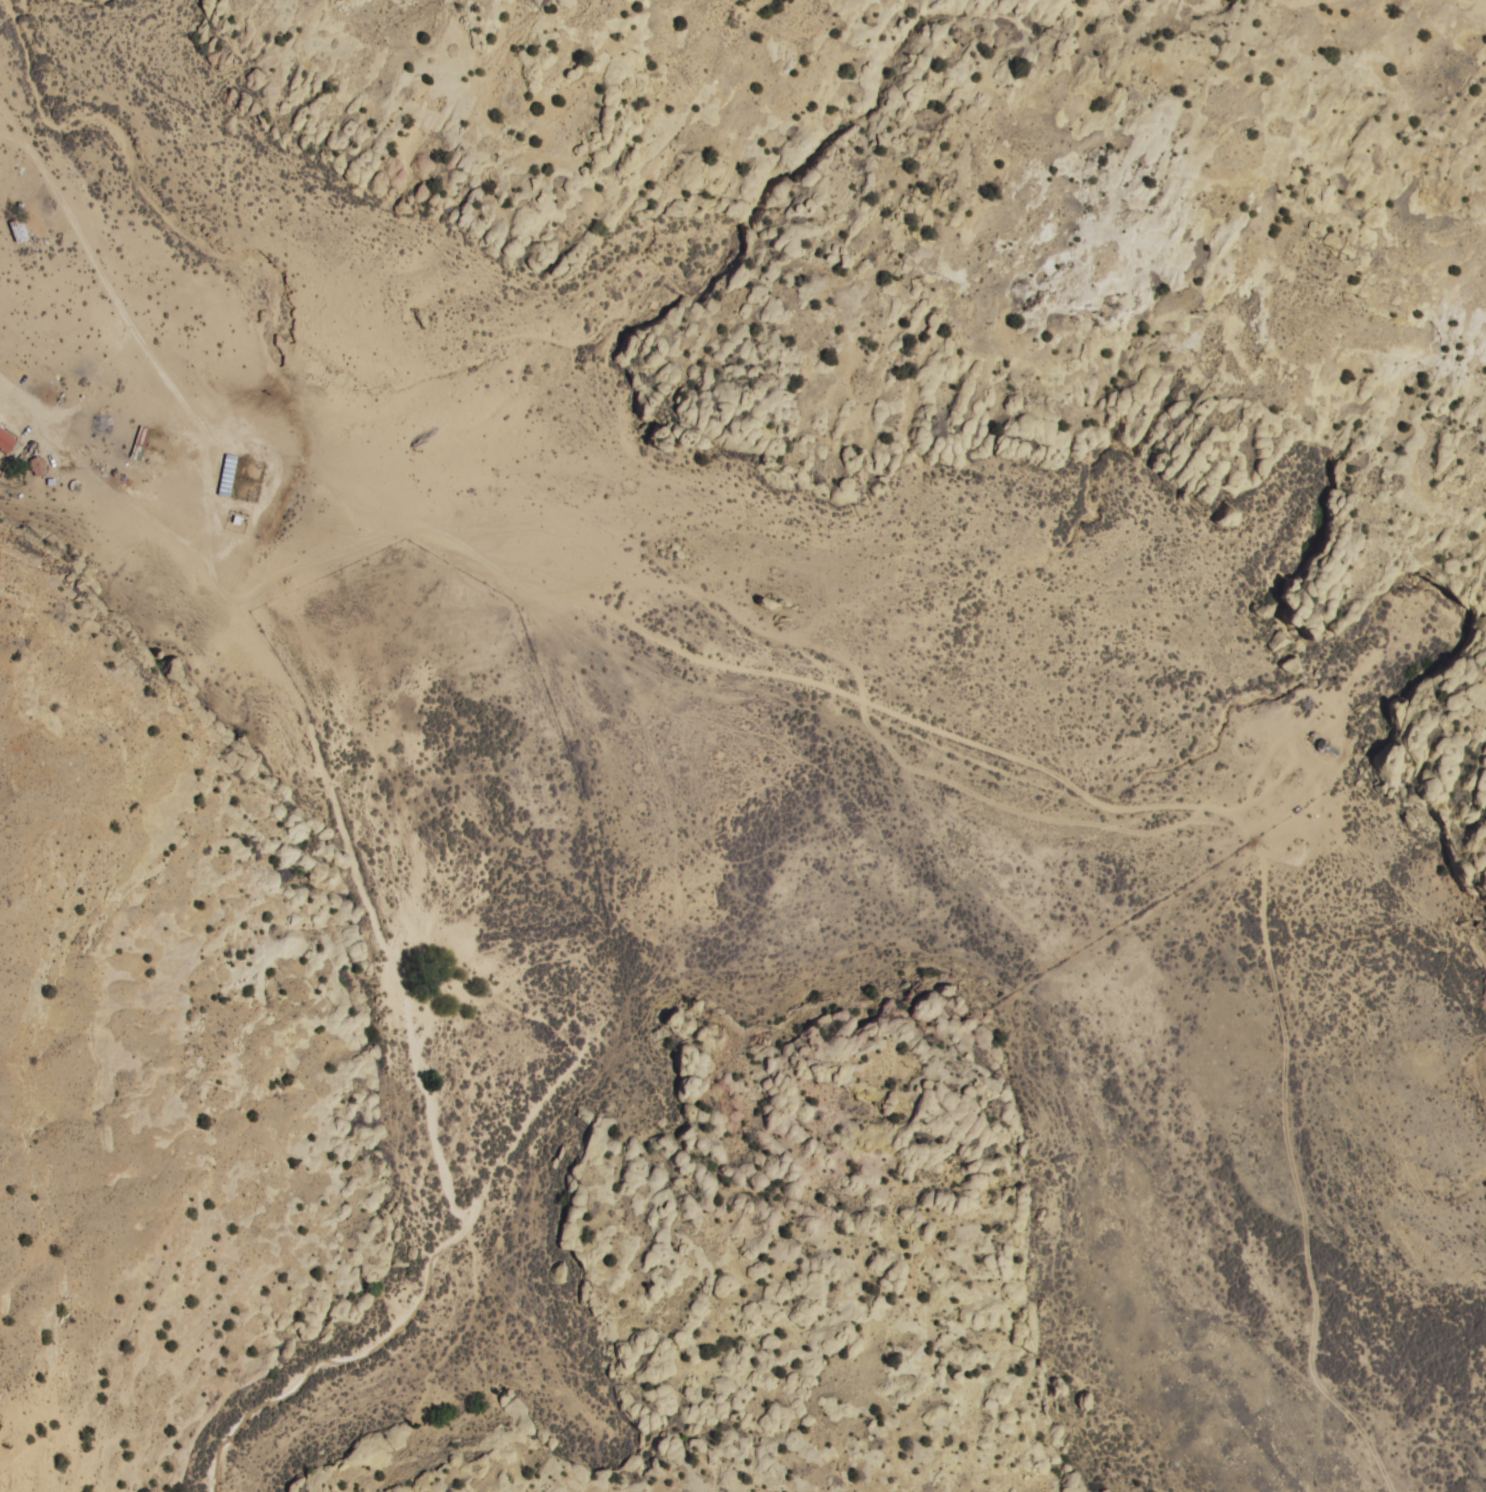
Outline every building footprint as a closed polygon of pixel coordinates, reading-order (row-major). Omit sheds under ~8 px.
[(129,458),(141,462),(151,431),(139,427),(129,458)] [(4,455),(15,442),(0,430),(0,452),(4,455)] [(235,457),(223,455),(216,495),(228,497),(235,457)]
